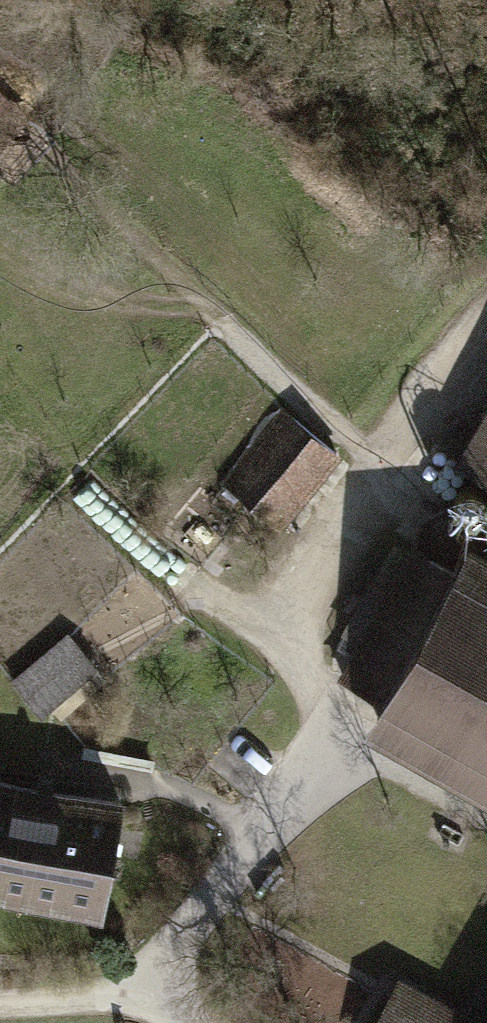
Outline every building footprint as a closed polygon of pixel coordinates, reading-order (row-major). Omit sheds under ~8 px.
[(461,452),(486,466),(486,404),(461,452)] [(278,408),(220,479),(280,528),(338,457),(278,408)] [(486,509),(486,501),(486,500),(484,492),(477,487),(468,485),(460,489),(455,496),(454,504),(457,512),(464,517),(473,519),(481,515),(486,509)] [(360,722),(486,796),(486,546),(468,535),(360,722)] [(64,629),(11,677),(44,714),(98,666),(64,629)] [(0,767),(0,888),(102,905),(122,787),(0,767)] [(393,976),(365,1022),(486,1022),(486,985),(467,1019),(393,976)]
